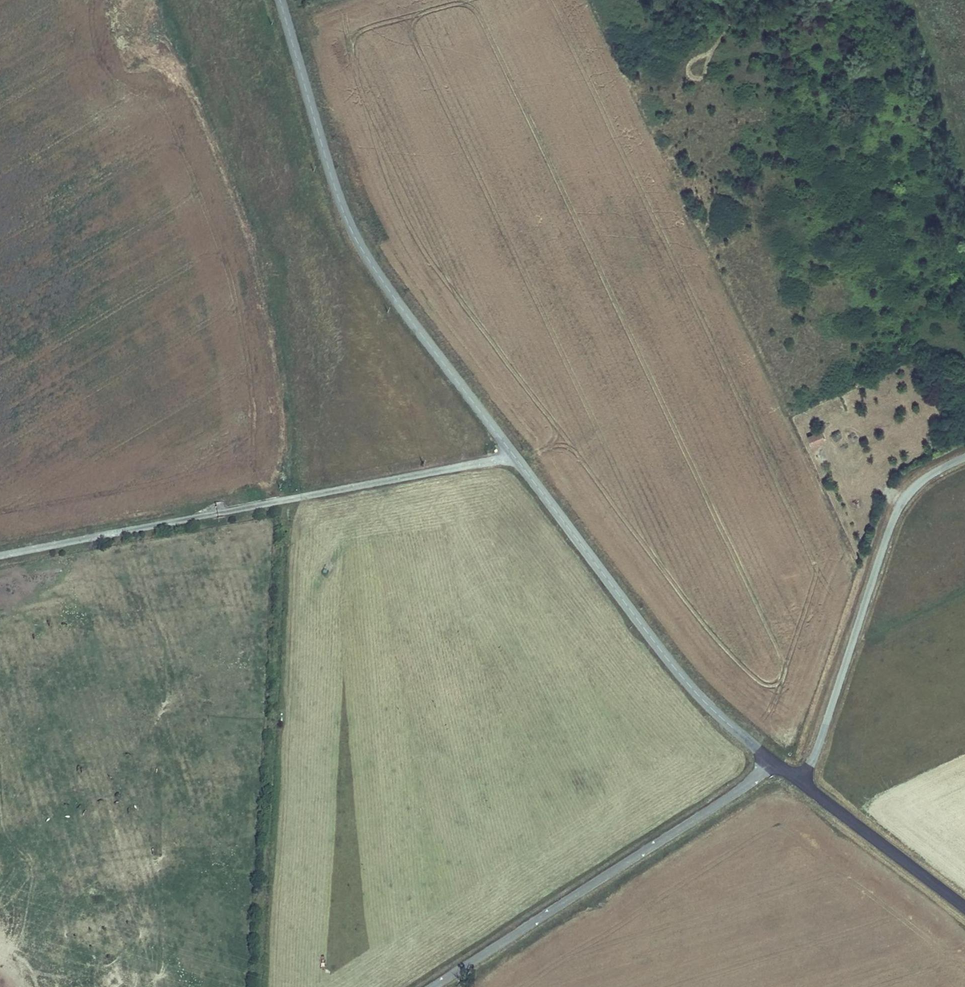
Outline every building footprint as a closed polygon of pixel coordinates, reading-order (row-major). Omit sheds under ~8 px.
[(807,437),(811,446),(825,441),(821,431),(807,437)]
